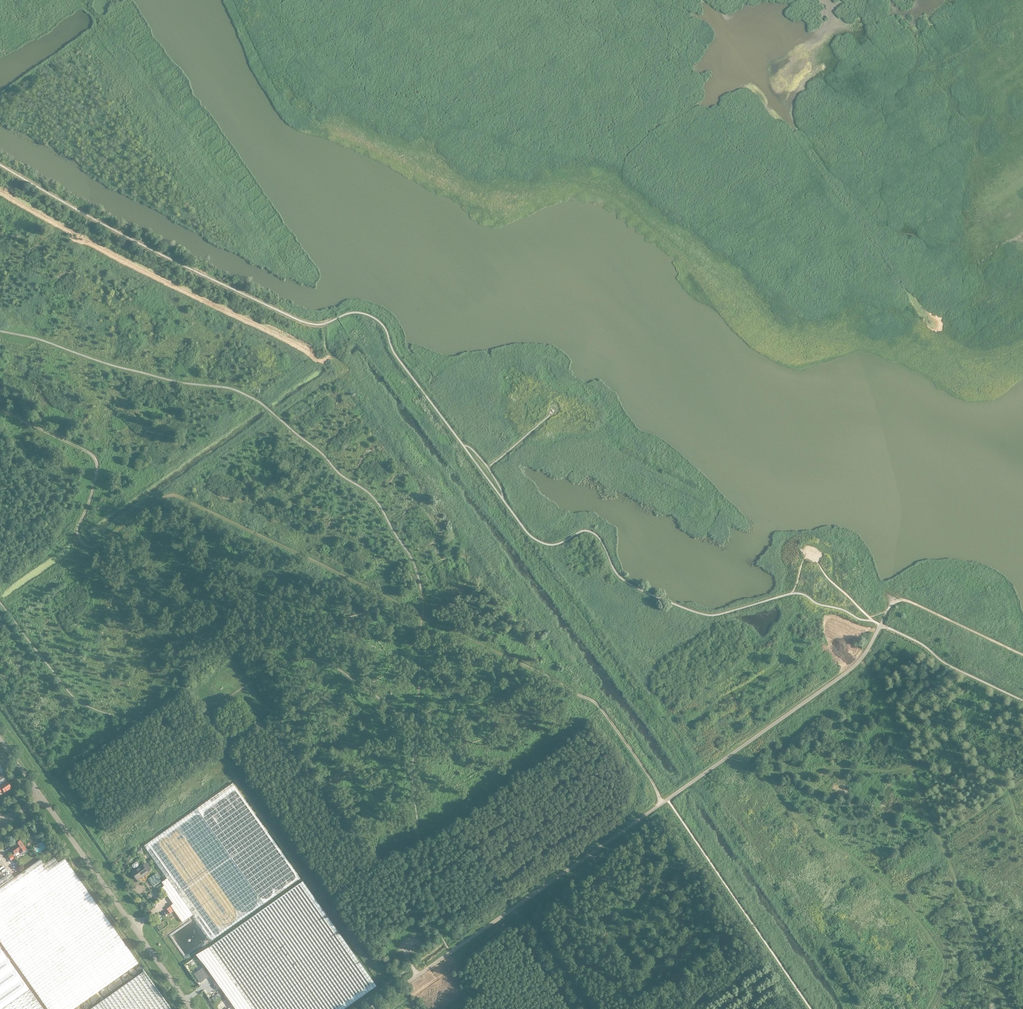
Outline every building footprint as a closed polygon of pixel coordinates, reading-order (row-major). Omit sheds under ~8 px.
[(0,785),(0,792),(3,790),(5,793),(11,788),(6,781),(0,785)] [(233,783),(197,809),(144,846),(167,878),(162,882),(167,889),(164,890),(185,920),(193,915),(211,941),(300,878),(233,783)] [(20,853),(26,849),(20,841),(14,845),(15,846),(14,847),(14,846),(11,848),(15,854),(19,851),(20,853)] [(44,864),(40,859),(0,887),(0,941),(41,1000),(47,1008),(75,1008),(138,964),(123,943),(123,942),(64,858),(58,863),(54,857),(44,864)] [(137,869),(133,872),(139,879),(145,875),(149,872),(143,865),(140,867),(139,867),(138,866),(139,865),(139,864),(138,863),(137,862),(133,865),(133,866),(134,867),(135,868),(136,867),(137,868),(137,869)] [(236,1008),(344,1008),(377,986),(303,881),(198,955),(207,967),(209,971),(236,1008)] [(0,947),(0,1008),(43,1008),(0,947)] [(203,966),(194,973),(200,982),(209,975),(207,972),(209,971),(207,967),(205,969),(203,966)] [(144,972),(90,1008),(170,1008),(144,972)]
